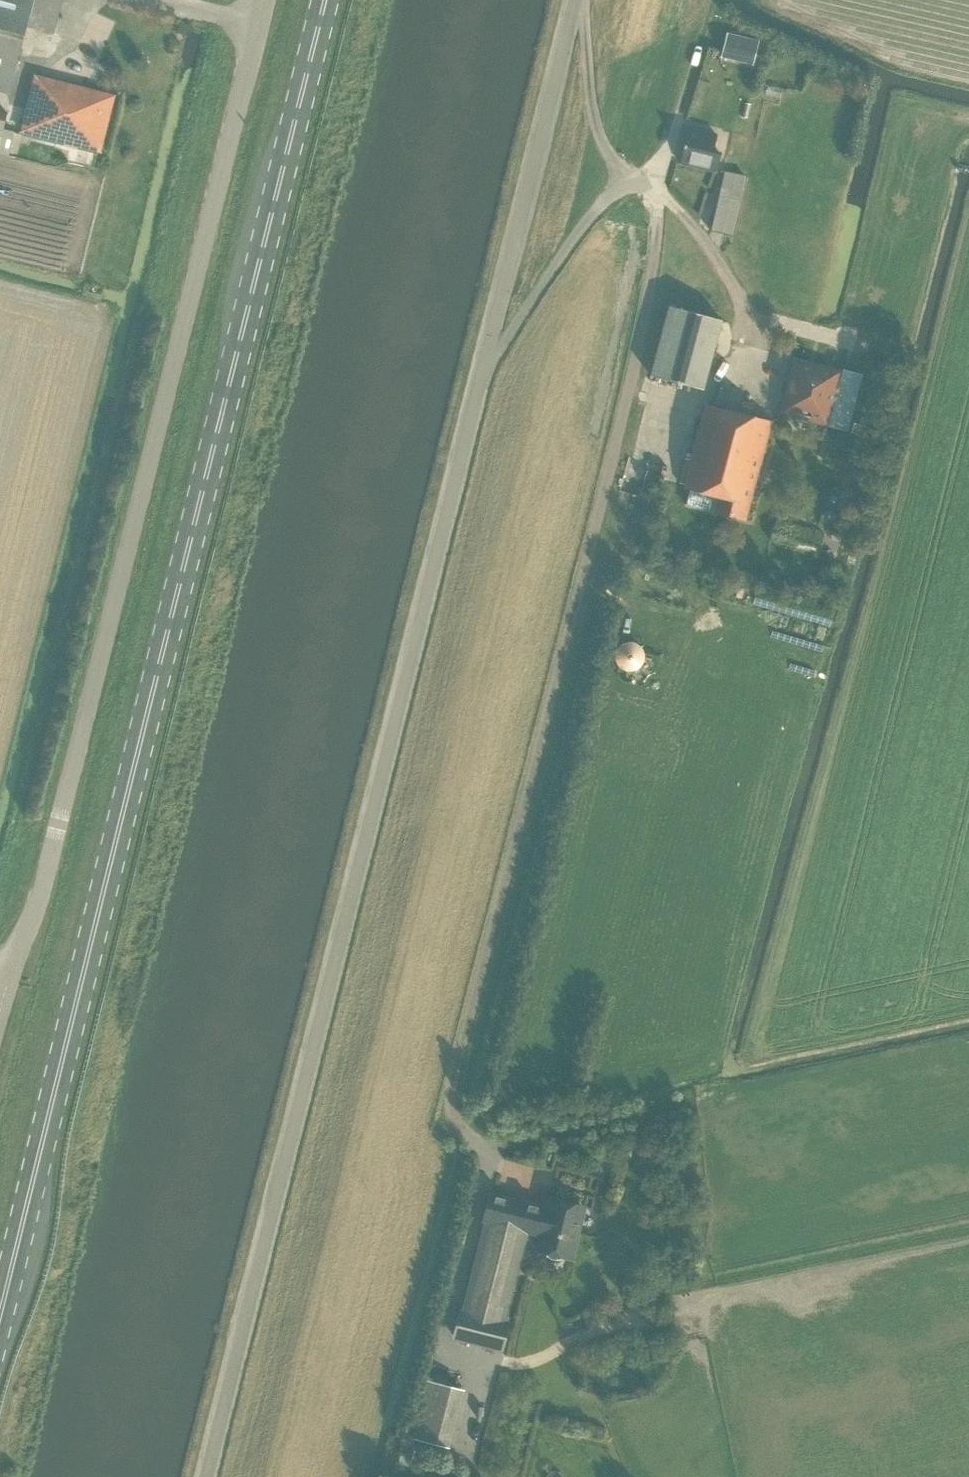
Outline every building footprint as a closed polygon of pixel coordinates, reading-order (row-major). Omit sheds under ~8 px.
[(54,34),(63,0),(0,0),(0,92),(8,94),(27,26),(54,34)] [(753,66),(759,40),(727,33),(721,58),(753,66)] [(33,74),(19,132),(100,152),(116,95),(33,74)] [(9,156),(15,131),(4,128),(6,121),(8,112),(0,110),(0,154),(9,156)] [(714,152),(717,135),(687,128),(679,165),(696,169),(716,173),(719,153),(714,152)] [(711,231),(732,235),(745,176),(724,171),(711,231)] [(703,390),(721,320),(668,306),(649,376),(703,390)] [(847,430),(862,376),(797,358),(791,378),(788,377),(779,412),(847,430)] [(691,490),(687,505),(746,520),(772,421),(704,403),(682,488),(691,490)] [(847,524),(859,519),(853,504),(841,509),(847,524)] [(745,588),(734,585),(732,594),(743,596),(745,588)] [(485,1223),(463,1309),(460,1308),(452,1339),(502,1352),(510,1321),(505,1320),(528,1233),(539,1236),(535,1251),(573,1260),(587,1205),(549,1195),(546,1205),(490,1191),(482,1222),(485,1223)] [(450,1448),(465,1390),(424,1379),(409,1437),(450,1448)] [(402,1446),(398,1463),(409,1466),(414,1449),(402,1446)]
